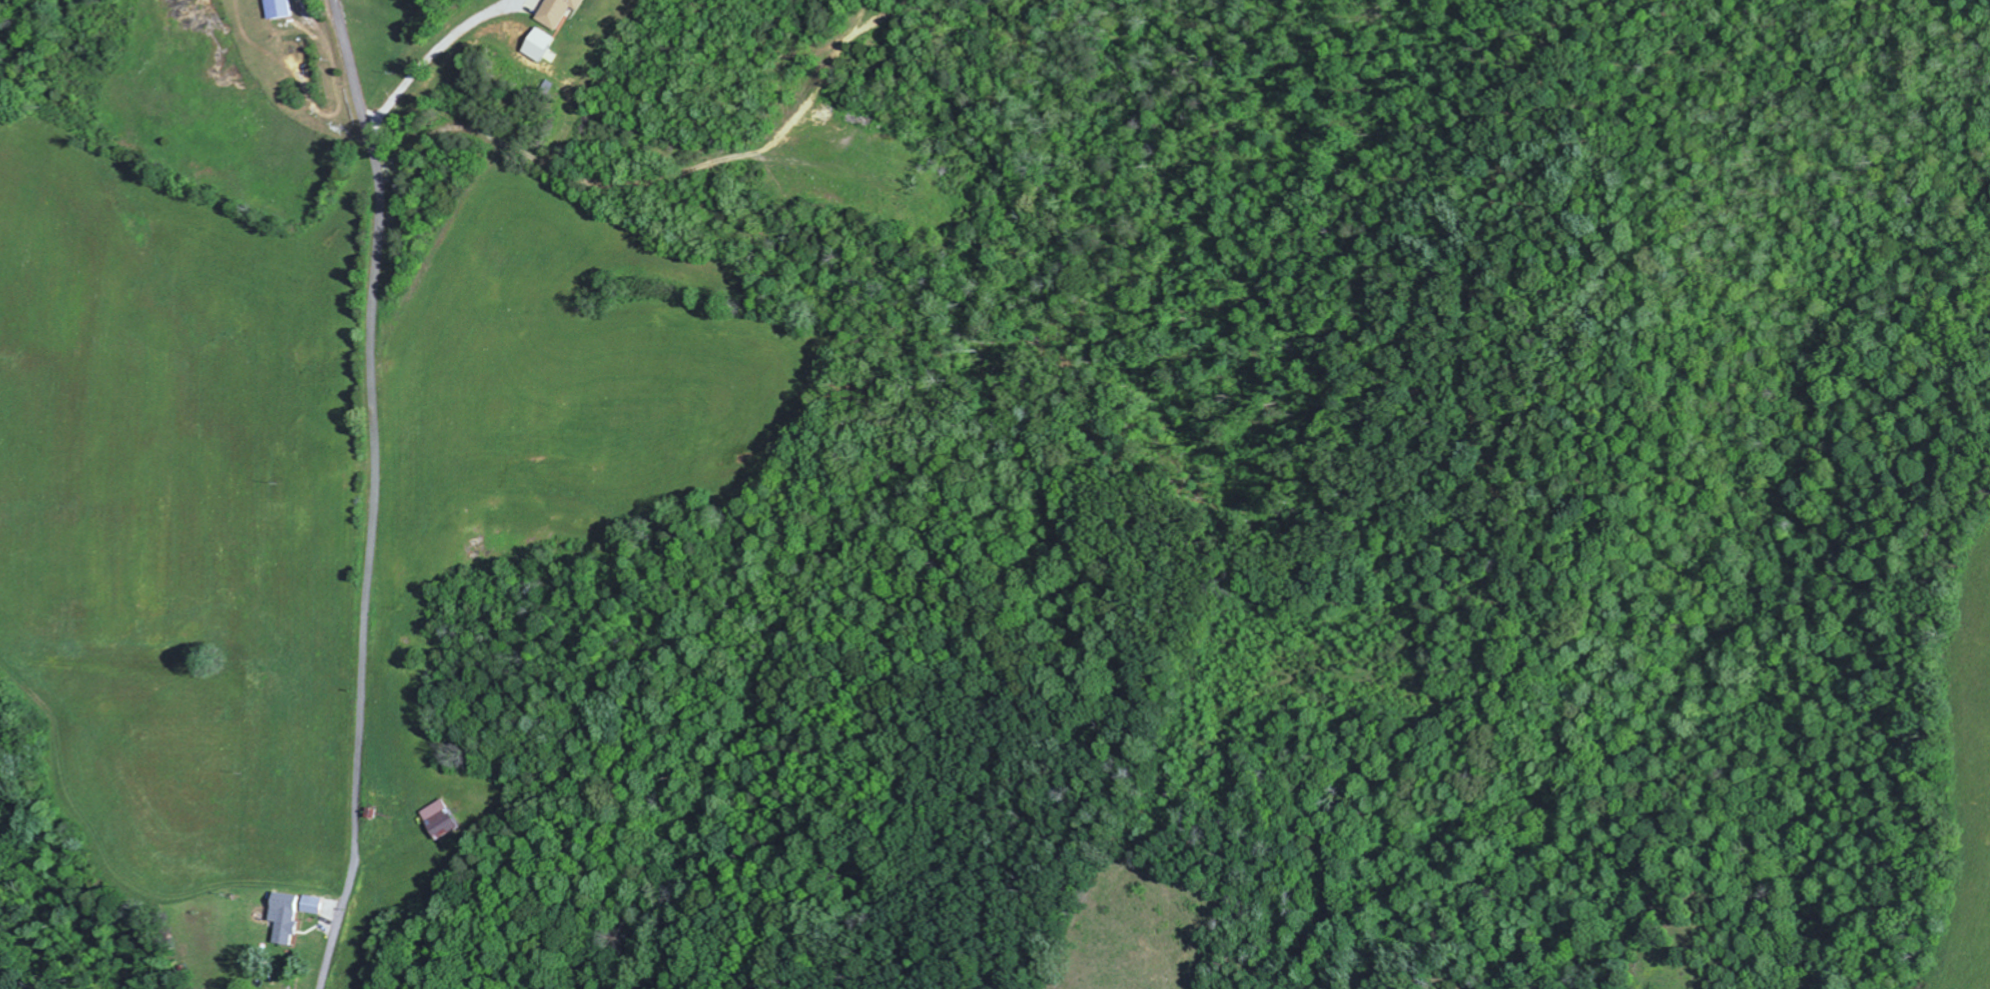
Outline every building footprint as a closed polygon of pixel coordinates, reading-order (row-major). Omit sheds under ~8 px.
[(295,0),(270,0),(272,19),(296,17),(295,0)] [(562,31),(576,7),(584,11),(591,0),(554,0),(543,19),(562,31)] [(530,54),(555,65),(560,53),(555,51),(562,37),(542,28),(530,54)] [(431,809),(445,840),(471,827),(461,807),(457,809),(452,798),(431,809)] [(276,920),(282,921),(279,942),(299,945),(305,895),(280,892),(276,920)] [(329,898),(310,894),(307,911),(326,915),(329,898)]
